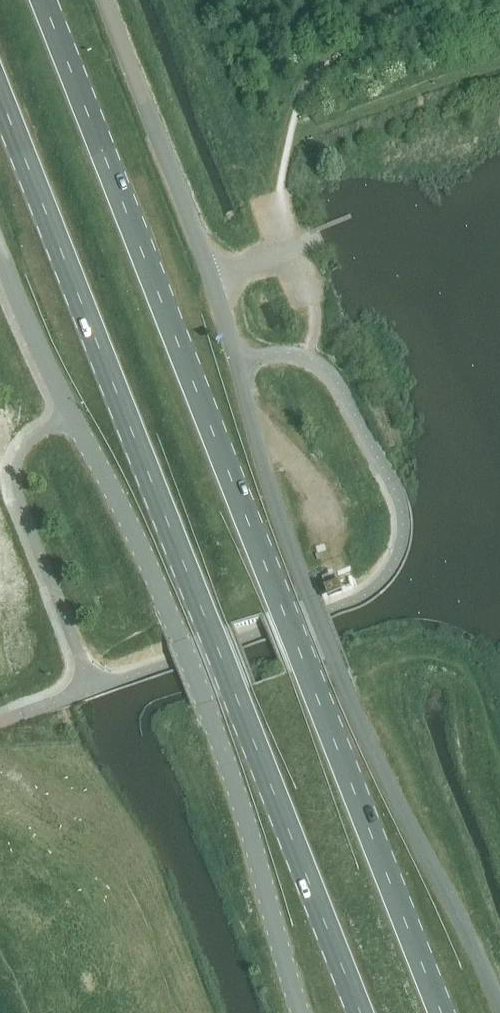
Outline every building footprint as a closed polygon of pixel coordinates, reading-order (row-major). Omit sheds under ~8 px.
[(325,589),(328,601),(344,596),(340,584),(325,589)]
